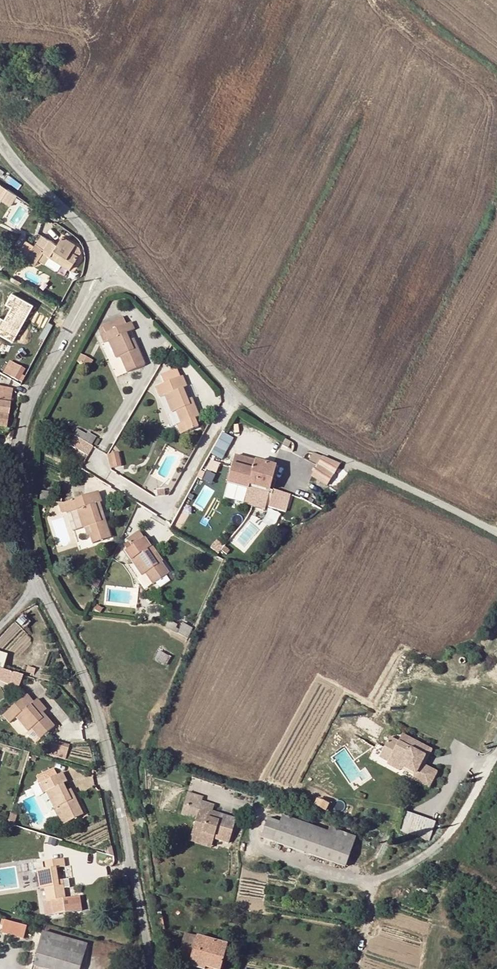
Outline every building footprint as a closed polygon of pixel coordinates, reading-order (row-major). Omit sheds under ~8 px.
[(0,184),(0,198),(11,205),(18,195),(0,183),(0,184)] [(57,244),(49,239),(43,249),(41,251),(42,252),(49,256),(69,269),(77,256),(70,251),(74,243),(62,236),(57,244)] [(34,265),(38,259),(42,252),(41,251),(43,249),(34,244),(25,259),(34,265)] [(42,252),(38,259),(45,263),(49,256),(42,252)] [(134,329),(131,322),(100,335),(103,343),(107,341),(115,358),(119,356),(126,372),(144,364),(135,343),(130,345),(128,341),(125,333),(134,329)] [(85,357),(80,354),(75,361),(81,365),(85,357)] [(17,381),(24,369),(16,365),(9,377),(17,381)] [(177,369),(161,376),(164,383),(180,377),(177,369)] [(164,383),(155,387),(160,398),(164,396),(171,413),(175,411),(180,423),(176,425),(179,433),(197,426),(194,418),(198,416),(193,402),(188,404),(186,400),(182,388),(186,387),(182,376),(180,377),(164,383)] [(9,404),(0,402),(0,427),(5,428),(9,404)] [(77,427),(68,445),(88,454),(97,436),(77,427)] [(212,454),(223,459),(233,436),(222,431),(212,454)] [(117,453),(109,455),(113,469),(121,467),(117,453)] [(268,491),(275,466),(233,455),(226,483),(247,489),(248,486),(268,491)] [(321,458),(310,475),(325,485),(338,465),(321,458)] [(267,495),(268,491),(248,486),(247,489),(246,494),(255,496),(256,492),(267,495)] [(101,503),(98,492),(61,504),(60,503),(58,504),(61,512),(65,511),(66,514),(76,511),(82,528),(90,525),(93,533),(89,534),(92,544),(110,538),(105,521),(100,523),(97,512),(95,505),(99,503),(101,503)] [(99,503),(95,505),(97,512),(100,523),(105,521),(101,510),(99,503)] [(127,541),(131,546),(144,538),(140,532),(127,541)] [(131,546),(123,551),(141,577),(145,574),(152,585),(168,573),(160,561),(156,564),(147,550),(150,548),(144,538),(131,546)] [(151,547),(150,548),(147,550),(156,564),(160,561),(161,560),(151,547)] [(191,619),(187,630),(194,631),(199,621),(191,619)] [(11,680),(13,672),(0,668),(0,677),(11,680)] [(24,676),(13,672),(11,680),(21,683),(24,676)] [(20,700),(32,703),(33,702),(27,694),(20,700)] [(42,719),(39,715),(30,705),(32,703),(20,700),(2,716),(9,723),(15,718),(28,732),(31,729),(40,739),(55,726),(46,716),(42,719)] [(398,744),(410,751),(414,744),(402,737),(398,744)] [(47,753),(65,759),(70,744),(52,738),(47,753)] [(414,744),(410,751),(398,744),(388,763),(400,770),(401,768),(413,775),(418,765),(426,750),(414,744)] [(426,750),(418,765),(421,767),(429,751),(426,750)] [(387,766),(399,772),(400,770),(388,763),(387,766)] [(58,807),(66,823),(84,814),(76,798),(72,800),(68,791),(63,783),(67,781),(62,772),(38,785),(42,794),(45,792),(54,809),(58,807)] [(68,791),(72,800),(76,798),(71,789),(68,791)] [(213,839),(229,844),(236,819),(220,814),(219,820),(210,818),(212,812),(214,805),(201,801),(202,798),(188,793),(181,816),(196,820),(191,836),(200,839),(199,841),(212,845),(213,839)] [(406,811),(400,831),(431,840),(437,820),(406,811)] [(220,814),(212,812),(210,818),(219,820),(220,814)] [(345,868),(352,849),(279,823),(273,842),(345,868)] [(211,848),(212,845),(199,841),(200,839),(191,836),(189,842),(211,848)] [(66,866),(65,859),(45,862),(46,869),(36,870),(39,890),(44,889),(46,901),(52,901),(54,914),(83,910),(81,896),(66,898),(63,880),(58,880),(58,875),(57,867),(66,866)] [(23,939),(26,927),(5,921),(1,933),(23,939)] [(87,946),(42,932),(32,964),(48,968),(80,968),(87,946)] [(194,946),(196,938),(187,935),(185,944),(194,946)] [(181,955),(179,961),(189,964),(189,967),(195,968),(205,968),(207,968),(221,968),(227,945),(197,937),(196,938),(194,946),(185,944),(183,943),(180,955),(181,955)]
